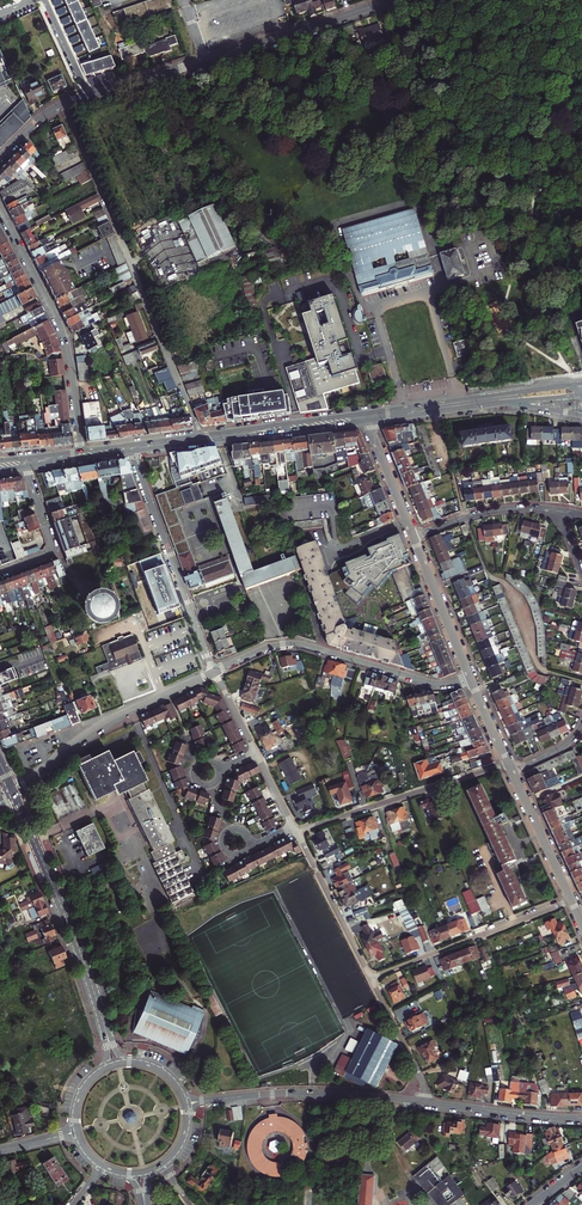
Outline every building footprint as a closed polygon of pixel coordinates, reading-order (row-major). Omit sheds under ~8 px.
[(70,11),(71,15),(82,10),(78,0),(67,5),(70,11)] [(92,9),(103,5),(101,0),(89,0),(92,9)] [(170,0),(153,0),(114,14),(119,27),(173,8),(170,0)] [(293,0),(297,13),(309,9),(311,16),(314,15),(318,13),(314,2),(314,0),(294,0),(293,0)] [(321,0),(320,0),(314,2),(318,13),(325,11),(321,0)] [(327,10),(332,9),(337,7),(335,0),(324,0),(327,10)] [(64,7),(57,10),(60,16),(67,13),(64,7)] [(74,20),(76,24),(87,19),(82,10),(71,15),(74,20)] [(68,16),(62,19),(64,25),(71,22),(68,16)] [(78,30),(80,34),(91,29),(87,19),(76,24),(78,30)] [(363,23),(358,25),(363,41),(384,35),(379,20),(370,23),(364,25),(363,23)] [(73,26),(66,29),(69,35),(75,31),(73,26)] [(83,40),(84,43),(95,38),(91,29),(80,34),(83,40)] [(77,35),(70,39),(73,44),(80,41),(77,35)] [(86,48),(89,54),(100,49),(95,38),(84,43),(86,48)] [(167,57),(173,55),(171,50),(179,47),(176,40),(168,42),(169,43),(146,51),(143,44),(128,49),(126,45),(121,47),(122,51),(121,52),(124,61),(136,57),(146,54),(149,62),(159,59),(166,56),(167,57)] [(81,45),(75,48),(77,53),(84,50),(81,45)] [(0,46),(0,86),(12,81),(11,78),(13,77),(0,46)] [(113,57),(104,60),(107,71),(112,70),(118,68),(113,57)] [(104,60),(94,63),(98,74),(103,73),(107,71),(104,60)] [(94,63),(83,67),(88,77),(93,76),(98,74),(94,63)] [(63,74),(49,80),(54,92),(61,89),(68,86),(63,74)] [(36,102),(34,97),(38,95),(44,92),(40,82),(35,84),(34,82),(23,87),(30,104),(36,102)] [(24,102),(0,126),(0,147),(31,117),(31,115),(24,102)] [(57,128),(53,129),(58,140),(68,136),(63,125),(57,128)] [(25,144),(22,147),(30,156),(33,153),(40,160),(43,157),(27,142),(25,144)] [(53,158),(58,165),(61,163),(65,161),(69,159),(73,157),(77,155),(82,153),(79,145),(74,148),(69,150),(65,152),(64,153),(62,154),(58,156),(57,156),(53,158)] [(20,149),(16,153),(30,165),(33,162),(44,173),(46,171),(30,156),(22,147),(20,149)] [(54,151),(57,156),(58,156),(62,154),(64,153),(61,147),(54,151)] [(30,165),(16,153),(14,155),(11,158),(25,171),(30,165)] [(6,163),(32,189),(35,186),(26,177),(28,174),(25,171),(11,158),(9,160),(6,163)] [(76,166),(73,168),(69,170),(65,172),(60,174),(67,180),(70,179),(73,177),(77,175),(78,174),(81,173),(85,171),(88,169),(85,162),(80,164),(76,166)] [(32,189),(6,163),(3,166),(0,169),(9,178),(13,175),(18,179),(0,191),(0,195),(5,205),(24,195),(34,190),(32,189)] [(0,169),(0,181),(3,178),(7,181),(10,178),(9,178),(0,169)] [(92,178),(88,169),(85,171),(81,173),(78,174),(82,183),(92,178)] [(86,215),(83,209),(101,200),(99,196),(98,192),(66,209),(73,222),(86,215)] [(24,195),(5,205),(7,208),(8,210),(21,204),(27,201),(24,195)] [(31,198),(27,201),(21,204),(23,207),(33,201),(31,198)] [(33,201),(23,207),(21,204),(8,210),(11,216),(12,219),(33,208),(38,206),(37,203),(34,204),(33,201)] [(237,245),(218,204),(188,218),(207,259),(237,245)] [(103,206),(95,211),(98,217),(106,213),(103,206)] [(362,294),(397,284),(433,273),(414,207),(343,228),(362,294)] [(20,232),(28,228),(31,227),(28,220),(34,217),(32,213),(35,211),(33,208),(12,219),(14,223),(20,232)] [(109,220),(106,213),(100,216),(98,217),(101,224),(109,220)] [(35,221),(36,224),(51,216),(49,214),(35,221)] [(199,263),(207,259),(188,218),(180,222),(199,263)] [(111,225),(109,220),(101,224),(97,226),(101,233),(100,234),(102,238),(106,236),(114,231),(111,225)] [(27,246),(35,242),(28,228),(20,232),(21,236),(27,246)] [(106,236),(118,266),(126,262),(114,231),(106,236)] [(51,242),(47,235),(35,242),(27,246),(28,249),(30,252),(47,244),(51,242)] [(10,246),(9,243),(7,241),(0,245),(0,252),(10,246)] [(47,244),(30,252),(32,256),(33,259),(59,246),(57,242),(48,247),(47,244)] [(13,252),(12,249),(10,246),(0,252),(0,259),(13,252)] [(59,246),(33,259),(37,266),(39,270),(59,260),(72,253),(69,249),(59,254),(58,252),(61,250),(59,246)] [(276,246),(246,253),(249,264),(263,261),(266,271),(285,267),(282,251),(276,246)] [(456,248),(440,253),(447,278),(464,274),(456,248)] [(0,259),(0,266),(16,257),(15,255),(13,252),(0,259)] [(19,263),(18,260),(16,257),(0,266),(0,273),(19,263)] [(75,289),(59,260),(39,270),(50,292),(55,300),(75,289)] [(118,266),(113,269),(119,282),(130,276),(132,275),(126,262),(118,266)] [(0,273),(0,279),(4,277),(22,268),(21,266),(19,263),(0,273)] [(23,271),(22,268),(4,277),(6,282),(24,273),(23,271)] [(24,273),(6,282),(0,286),(0,287),(1,289),(0,289),(0,292),(4,290),(16,284),(27,279),(25,276),(24,273)] [(243,287),(250,313),(260,311),(253,285),(262,282),(259,273),(240,277),(243,287)] [(132,280),(130,276),(119,282),(108,288),(110,291),(126,283),(132,280)] [(31,287),(29,283),(27,279),(16,284),(4,290),(7,297),(0,300),(0,302),(0,303),(31,287)] [(126,283),(110,291),(111,293),(126,284),(126,283)] [(131,293),(137,290),(135,283),(127,287),(131,293)] [(87,293),(82,285),(75,289),(55,300),(58,306),(61,312),(72,307),(68,300),(73,297),(74,300),(87,293)] [(1,314),(36,297),(34,292),(31,287),(0,303),(0,315),(1,314)] [(141,298),(137,290),(131,293),(127,295),(131,303),(141,298)] [(85,294),(74,300),(73,297),(68,300),(72,307),(83,301),(87,299),(85,294)] [(287,369),(301,414),(314,412),(329,410),(324,395),(360,384),(356,372),(358,371),(335,297),(301,307),(317,359),(287,369)] [(25,307),(27,312),(41,305),(38,300),(36,301),(25,307)] [(63,316),(65,319),(79,311),(82,310),(87,307),(83,301),(72,307),(61,312),(63,316)] [(34,326),(48,319),(45,314),(43,309),(41,305),(27,312),(25,313),(21,315),(25,323),(30,320),(34,326)] [(363,323),(368,321),(368,318),(366,316),(362,307),(359,308),(354,316),(355,319),(359,322),(361,322),(363,323)] [(136,309),(124,314),(125,316),(128,324),(131,330),(135,341),(136,342),(148,337),(147,334),(136,309)] [(79,311),(65,319),(66,322),(68,326),(91,314),(89,311),(84,313),(82,310),(79,311)] [(91,314),(68,326),(70,330),(72,333),(76,331),(88,324),(100,318),(96,311),(91,314)] [(114,315),(106,318),(108,323),(109,322),(116,319),(114,315)] [(42,338),(54,332),(53,330),(51,325),(48,319),(34,326),(27,329),(30,335),(37,332),(41,339),(42,338)] [(88,324),(76,331),(80,339),(87,350),(89,349),(91,351),(92,352),(95,350),(95,349),(94,346),(95,346),(91,338),(97,335),(94,328),(91,330),(88,324)] [(11,338),(0,343),(4,351),(10,348),(8,345),(14,342),(14,343),(30,335),(27,329),(17,335),(11,338)] [(131,330),(126,332),(130,343),(135,341),(131,330)] [(57,342),(54,332),(42,338),(42,341),(44,347),(45,353),(45,355),(50,352),(59,352),(57,342)] [(154,339),(137,346),(138,349),(140,354),(157,348),(156,344),(154,339)] [(467,340),(454,343),(458,358),(471,355),(467,340)] [(142,357),(140,354),(138,349),(133,351),(136,359),(142,357)] [(127,354),(130,362),(131,361),(132,365),(137,363),(135,360),(136,359),(133,351),(127,354)] [(75,356),(76,363),(85,361),(84,354),(75,356)] [(122,355),(126,364),(130,362),(127,354),(122,355)] [(211,356),(204,358),(205,364),(213,363),(211,356)] [(61,366),(60,357),(51,359),(53,375),(53,376),(62,375),(61,366)] [(184,371),(188,371),(192,370),(195,369),(199,368),(197,360),(193,361),(190,362),(186,363),(182,364),(178,365),(181,372),(184,371)] [(85,361),(76,363),(78,380),(89,379),(86,361),(85,361)] [(157,369),(156,364),(146,368),(148,373),(153,371),(157,369)] [(382,364),(368,368),(372,383),(386,379),(382,364)] [(170,373),(167,365),(157,369),(153,371),(158,381),(162,380),(166,390),(175,386),(175,384),(170,373)] [(196,388),(199,387),(203,386),(202,379),(197,380),(194,381),(190,382),(185,383),(188,390),(192,389),(196,388)] [(188,390),(190,395),(205,391),(203,386),(199,387),(196,388),(192,389),(188,390)] [(54,424),(50,425),(52,445),(66,443),(71,443),(69,429),(68,414),(66,400),(64,388),(53,390),(54,404),(47,405),(49,418),(53,418),(54,424)] [(250,398),(223,401),(224,404),(228,422),(240,421),(269,418),(292,415),(289,398),(286,398),(285,394),(265,396),(264,390),(249,391),(250,398)] [(220,391),(213,393),(213,396),(214,399),(218,399),(219,405),(224,404),(223,401),(220,391)] [(217,423),(220,423),(214,399),(211,400),(212,405),(209,406),(213,424),(217,423)] [(219,405),(218,399),(214,399),(220,423),(224,423),(228,422),(224,404),(219,405)] [(83,413),(87,441),(95,440),(104,439),(103,431),(102,425),(99,401),(81,403),(83,413)] [(49,445),(52,445),(50,425),(49,418),(47,405),(47,404),(44,404),(45,410),(43,410),(44,421),(46,420),(46,425),(43,425),(46,446),(49,445)] [(203,424),(204,425),(213,424),(209,406),(208,404),(195,409),(201,423),(203,424)] [(183,405),(177,407),(185,428),(188,427),(191,427),(183,405)] [(153,414),(160,431),(162,431),(166,431),(157,409),(156,406),(150,408),(153,414)] [(169,430),(172,430),(165,413),(164,410),(162,407),(157,409),(166,431),(169,430)] [(181,428),(185,428),(177,407),(171,409),(172,412),(178,429),(181,428)] [(146,411),(154,432),(157,432),(160,431),(153,414),(150,408),(146,410),(146,411)] [(165,413),(172,430),(175,429),(178,429),(172,412),(168,413),(166,409),(164,410),(165,413)] [(7,421),(10,450),(15,449),(20,449),(17,431),(16,420),(11,421),(7,417),(6,410),(2,411),(3,422),(7,421)] [(122,437),(126,436),(124,422),(123,414),(121,411),(118,413),(110,416),(111,420),(112,422),(119,437),(122,437)] [(148,433),(144,421),(141,416),(139,411),(132,412),(133,421),(135,435),(140,434),(148,433)] [(144,412),(145,414),(141,416),(144,421),(148,433),(150,433),(154,432),(146,411),(144,412)] [(35,423),(38,446),(41,446),(46,446),(43,425),(42,418),(39,418),(38,413),(33,414),(35,423)] [(33,447),(38,446),(35,423),(30,424),(29,417),(27,417),(26,414),(18,415),(19,420),(20,420),(25,419),(29,447),(33,447)] [(17,431),(20,449),(24,448),(29,447),(25,419),(20,420),(22,431),(17,431)] [(111,438),(119,437),(112,422),(111,420),(110,420),(111,424),(102,425),(103,431),(104,439),(111,438)] [(7,421),(3,422),(4,427),(5,434),(0,435),(0,448),(1,451),(5,450),(10,450),(7,421)] [(124,422),(126,436),(131,436),(135,435),(133,421),(124,422)] [(534,425),(529,425),(529,426),(526,426),(525,437),(540,438),(541,425),(534,425)] [(552,427),(552,426),(548,426),(541,425),(540,438),(555,439),(556,427),(552,427)] [(412,427),(411,426),(403,427),(392,428),(394,435),(403,434),(409,434),(411,433),(413,438),(415,437),(414,433),(412,427)] [(416,437),(418,442),(420,446),(421,450),(423,454),(424,458),(426,463),(428,467),(429,471),(431,475),(432,480),(440,477),(438,472),(437,468),(435,464),(434,460),(432,455),(430,452),(429,447),(427,443),(425,439),(423,434),(422,430),(420,426),(413,429),(415,433),(416,437)] [(560,427),(556,427),(555,439),(570,439),(571,427),(564,426),(560,426),(560,427)] [(571,427),(570,439),(581,440),(581,427),(579,427),(571,427)] [(395,445),(394,435),(392,428),(387,429),(382,429),(380,432),(388,450),(397,448),(397,445),(395,445)] [(462,447),(510,440),(508,428),(498,430),(472,433),(461,435),(462,447)] [(360,432),(358,431),(353,432),(358,447),(356,448),(356,450),(359,450),(361,455),(370,454),(368,448),(362,433),(360,432)] [(356,448),(358,447),(353,432),(349,432),(344,433),(348,454),(351,453),(355,453),(355,451),(356,450),(356,448)] [(339,433),(334,434),(337,453),(338,455),(339,462),(349,461),(349,459),(348,457),(348,454),(344,433),(339,433)] [(315,436),(310,437),(313,456),(337,453),(334,434),(328,434),(315,436)] [(403,434),(406,445),(412,444),(409,434),(403,434)] [(301,438),(304,457),(306,468),(311,467),(311,469),(315,468),(313,456),(310,437),(306,437),(301,438)] [(289,439),(284,440),(286,455),(292,454),(293,461),(297,460),(294,438),(289,439)] [(297,463),(298,470),(303,469),(302,461),(303,461),(302,458),(304,457),(301,438),(297,438),(294,438),(297,460),(298,463),(297,463)] [(292,492),(290,482),(286,455),(284,440),(278,440),(274,441),(276,457),(277,459),(278,467),(278,468),(278,470),(281,492),(282,494),(292,492)] [(276,457),(274,441),(271,441),(268,442),(270,458),(271,457),(276,457)] [(252,458),(253,458),(253,464),(264,463),(262,442),(256,443),(250,444),(252,458)] [(270,458),(268,442),(265,442),(262,442),(264,463),(266,477),(266,480),(271,479),(269,462),(268,458),(270,458)] [(246,459),(244,459),(243,444),(238,445),(234,446),(236,460),(237,466),(244,466),(244,471),(246,480),(244,480),(246,487),(253,486),(251,478),(248,467),(246,459)] [(250,459),(252,458),(250,444),(247,444),(243,444),(244,459),(246,459),(248,467),(249,467),(250,465),(251,465),(250,459)] [(236,460),(234,446),(226,447),(233,467),(237,466),(236,460)] [(391,458),(394,464),(405,460),(400,447),(397,448),(388,450),(391,458)] [(181,485),(191,482),(189,477),(223,465),(217,448),(181,452),(170,453),(170,455),(173,473),(177,487),(181,485)] [(371,457),(370,454),(361,455),(358,456),(359,464),(361,464),(365,474),(376,470),(375,467),(371,457)] [(131,472),(126,458),(122,459),(116,460),(120,474),(121,476),(122,484),(126,482),(128,482),(129,481),(127,474),(131,472)] [(396,471),(399,477),(411,472),(406,459),(405,460),(394,464),(396,471)] [(100,477),(120,474),(116,460),(105,462),(93,464),(97,478),(104,501),(108,500),(104,483),(103,483),(102,478),(101,478),(100,477)] [(84,483),(84,480),(97,478),(93,464),(85,465),(75,467),(83,486),(87,497),(88,496),(87,484),(84,483)] [(315,469),(315,470),(316,478),(332,476),(331,474),(340,471),(339,464),(326,468),(315,469)] [(353,466),(350,467),(340,471),(331,474),(332,476),(334,479),(349,474),(355,472),(354,470),(353,466)] [(83,486),(75,467),(69,468),(62,469),(67,488),(68,492),(71,491),(71,488),(73,488),(76,486),(78,488),(83,486)] [(63,489),(67,488),(62,469),(57,470),(51,471),(56,484),(60,495),(62,498),(64,494),(63,489)] [(416,470),(411,472),(399,477),(400,481),(402,484),(407,482),(406,481),(414,478),(413,475),(417,473),(416,470)] [(47,487),(56,484),(51,471),(46,471),(42,472),(47,487)] [(129,484),(130,483),(132,490),(137,488),(131,472),(127,474),(129,481),(128,482),(129,484)] [(499,479),(501,496),(506,496),(510,495),(509,485),(508,478),(507,473),(504,474),(505,479),(499,479)] [(543,476),(542,474),(536,475),(536,476),(527,477),(527,479),(527,483),(528,493),(534,492),(538,492),(537,484),(543,483),(543,476)] [(557,478),(558,484),(559,494),(564,494),(568,493),(566,477),(561,478),(560,474),(557,474),(557,478)] [(490,482),(492,497),(496,497),(501,496),(499,479),(498,478),(492,479),(492,475),(489,475),(490,482)] [(21,478),(19,476),(18,476),(14,477),(16,495),(24,494),(24,497),(29,497),(23,479),(21,478)] [(10,478),(6,478),(9,497),(16,496),(16,495),(14,477),(10,478)] [(364,494),(365,496),(378,491),(376,484),(373,477),(360,482),(361,484),(356,485),(360,495),(364,494)] [(464,490),(465,500),(470,500),(475,499),(472,484),(472,480),(472,478),(472,477),(468,478),(468,483),(463,483),(464,490)] [(0,479),(0,486),(2,502),(9,501),(9,497),(6,478),(3,478),(0,479)] [(403,487),(404,490),(408,488),(421,484),(420,480),(415,482),(414,479),(414,478),(406,481),(407,482),(402,484),(403,487)] [(579,483),(578,479),(573,480),(574,493),(580,493),(581,500),(581,483),(579,483)] [(156,494),(178,555),(191,551),(176,508),(203,498),(198,483),(193,484),(192,482),(191,482),(181,485),(177,487),(156,494)] [(490,482),(481,483),(483,498),(487,498),(492,497),(490,482)] [(421,484),(408,488),(410,493),(412,497),(424,493),(427,492),(423,483),(421,484)] [(472,484),(475,499),(479,499),(483,498),(481,483),(472,484)] [(528,493),(527,483),(518,484),(519,494),(524,493),(528,493)] [(509,485),(510,495),(515,495),(519,494),(518,484),(509,485)] [(554,495),(559,494),(558,484),(550,485),(550,495),(554,495)] [(125,490),(125,492),(123,492),(124,499),(125,502),(125,504),(141,500),(137,488),(132,490),(130,490),(127,491),(127,489),(125,490)] [(384,489),(378,491),(365,496),(366,500),(370,508),(376,506),(389,501),(386,495),(384,489)] [(281,516),(282,524),(295,522),(296,530),(312,528),(320,527),(325,526),(324,518),(327,518),(334,517),(343,516),(335,491),(293,497),(295,505),(278,507),(279,517),(281,516)] [(427,492),(424,493),(412,497),(414,502),(415,506),(425,502),(430,500),(427,492)] [(260,568),(253,571),(228,498),(227,498),(225,493),(223,494),(224,499),(215,503),(242,578),(261,571),(260,568)] [(62,498),(60,495),(47,500),(49,507),(51,512),(64,508),(65,507),(62,498)] [(270,495),(246,498),(247,506),(271,503),(270,495)] [(153,537),(141,500),(125,504),(127,515),(130,514),(139,541),(153,537)] [(425,502),(429,511),(434,509),(430,500),(425,502)] [(81,501),(65,507),(64,508),(67,516),(69,515),(84,509),(81,501)] [(391,508),(389,501),(376,506),(380,518),(393,513),(391,508)] [(417,510),(419,515),(429,511),(425,502),(415,506),(417,510)] [(91,507),(84,509),(88,520),(90,519),(89,515),(93,514),(91,507)] [(64,508),(51,512),(52,516),(54,520),(67,516),(64,508)] [(18,511),(19,520),(35,514),(33,509),(25,512),(23,510),(18,511)] [(434,509),(429,511),(419,515),(421,519),(422,523),(433,520),(437,518),(434,509)] [(260,513),(251,515),(252,522),(261,520),(260,513)] [(395,517),(393,513),(380,518),(378,519),(380,523),(378,524),(379,526),(396,519),(395,517)] [(20,527),(38,521),(35,514),(19,520),(17,520),(20,527)] [(80,545),(78,540),(74,541),(67,521),(71,520),(69,515),(67,516),(54,520),(58,532),(64,551),(80,545)] [(67,521),(74,541),(78,540),(71,520),(67,521)] [(38,521),(20,527),(17,528),(19,536),(40,528),(38,521)] [(497,523),(491,524),(493,535),(507,533),(505,524),(500,525),(500,523),(497,523)] [(524,523),(523,524),(519,523),(516,534),(520,535),(521,533),(529,535),(531,525),(527,524),(524,523)] [(484,542),(494,540),(493,535),(491,524),(484,525),(481,525),(481,528),(476,529),(478,540),(484,539),(484,542)] [(461,527),(464,536),(469,533),(466,525),(461,527)] [(531,525),(529,535),(538,538),(537,542),(543,543),(546,531),(541,529),(541,528),(538,527),(531,525)] [(368,558),(363,560),(347,565),(348,568),(331,574),(331,576),(330,576),(335,592),(345,589),(349,592),(346,596),(359,606),(371,590),(368,588),(371,584),(373,586),(377,589),(379,591),(383,587),(393,574),(407,568),(410,567),(409,565),(407,560),(411,559),(410,556),(409,553),(407,547),(403,538),(401,539),(401,538),(399,534),(388,538),(389,543),(390,545),(370,552),(373,559),(369,560),(368,558)] [(439,536),(429,540),(431,545),(433,549),(449,542),(450,542),(453,540),(451,535),(440,540),(439,536)] [(95,552),(99,550),(95,539),(91,541),(93,548),(95,552)] [(19,541),(19,540),(11,543),(15,551),(22,549),(19,541)] [(449,542),(433,549),(434,553),(436,557),(445,553),(452,550),(449,542)] [(301,547),(298,552),(300,558),(304,571),(328,639),(330,646),(333,647),(372,658),(405,668),(401,656),(398,650),(396,645),(395,642),(375,636),(378,627),(365,624),(362,632),(356,630),(355,627),(357,617),(349,621),(344,619),(335,592),(319,545),(312,543),(301,547)] [(65,554),(67,558),(71,556),(83,552),(80,545),(64,551),(65,554)] [(23,551),(25,556),(40,550),(39,547),(39,546),(23,551)] [(23,551),(22,549),(15,551),(17,559),(25,556),(23,551)] [(549,553),(546,552),(544,562),(560,566),(561,561),(562,557),(558,556),(559,551),(550,549),(549,553)] [(182,567),(190,589),(205,583),(233,574),(234,573),(227,555),(196,565),(191,551),(178,555),(182,567)] [(143,559),(139,560),(158,614),(180,606),(172,585),(160,553),(143,559)] [(438,561),(440,566),(449,562),(445,553),(436,557),(438,561)] [(296,556),(260,568),(261,571),(297,559),(296,556)] [(449,579),(466,572),(460,557),(457,559),(449,562),(452,570),(447,573),(449,579)] [(245,588),(300,569),(297,559),(261,571),(242,578),(240,579),(242,585),(244,584),(245,588)] [(56,561),(52,562),(58,578),(65,575),(59,561),(59,560),(56,561)] [(48,569),(51,576),(49,576),(54,588),(58,586),(56,580),(59,579),(58,578),(52,562),(48,563),(45,565),(47,570),(48,569)] [(447,573),(452,570),(449,562),(440,566),(442,571),(443,574),(447,573)] [(558,571),(560,566),(544,562),(541,571),(557,575),(558,571)] [(41,566),(38,567),(45,584),(49,582),(49,584),(51,589),(54,588),(49,576),(51,576),(48,569),(47,570),(45,565),(41,566)] [(484,570),(482,566),(469,571),(471,576),(484,570)] [(33,575),(34,575),(37,581),(35,581),(40,593),(41,598),(44,597),(42,592),(44,591),(42,586),(45,585),(45,584),(38,567),(34,569),(31,570),(33,575)] [(426,596),(423,588),(416,591),(414,585),(408,570),(411,569),(410,567),(407,568),(393,574),(405,604),(406,604),(426,596)] [(35,594),(40,593),(35,581),(37,581),(34,575),(33,575),(31,570),(27,571),(24,572),(28,584),(31,591),(33,590),(35,594)] [(33,595),(31,591),(28,584),(24,572),(20,574),(17,575),(20,580),(18,581),(21,587),(22,586),(27,600),(30,606),(36,604),(33,595)] [(447,573),(443,574),(440,576),(442,582),(449,579),(447,573)] [(234,578),(233,574),(205,583),(206,587),(234,578)] [(27,600),(22,586),(21,587),(18,581),(20,580),(17,575),(14,576),(10,577),(19,600),(20,602),(27,600)] [(506,581),(511,585),(516,579),(507,575),(506,581)] [(12,602),(19,600),(10,577),(6,579),(3,580),(5,586),(4,586),(6,592),(7,591),(11,601),(12,602)] [(514,588),(520,582),(516,579),(511,585),(514,588)] [(3,580),(0,581),(0,594),(4,593),(8,603),(11,601),(7,591),(6,592),(4,586),(5,586),(3,580)] [(454,588),(455,592),(470,586),(468,580),(463,582),(462,580),(452,584),(454,588)] [(567,583),(557,581),(556,587),(559,588),(557,593),(554,592),(535,587),(535,590),(553,595),(556,596),(559,597),(563,598),(573,601),(575,596),(576,592),(566,589),(567,583)] [(520,582),(514,588),(518,591),(523,585),(520,582)] [(523,585),(518,591),(521,593),(526,587),(523,585)] [(457,596),(459,601),(469,597),(474,594),(471,586),(470,586),(455,592),(457,596)] [(530,590),(526,587),(521,593),(524,596),(530,590)] [(114,609),(115,607),(115,606),(115,604),(115,603),(114,601),(114,600),(113,598),(112,597),(111,596),(110,594),(109,593),(108,592),(106,592),(105,591),(104,590),(102,590),(100,590),(99,590),(97,590),(96,590),(94,590),(93,591),(91,591),(90,592),(89,593),(87,594),(86,595),(85,597),(85,598),(84,599),(83,601),(83,602),(83,604),(83,605),(83,607),(83,609),(83,610),(84,612),(85,613),(85,614),(86,616),(87,617),(88,618),(90,619),(91,620),(92,620),(94,621),(95,621),(97,622),(99,622),(100,622),(102,621),(103,621),(105,621),(106,620),(108,619),(109,618),(110,617),(111,616),(112,615),(113,613),(114,612),(114,610),(114,609)] [(524,596),(526,600),(534,597),(530,590),(524,596)] [(462,609),(472,605),(478,603),(474,594),(469,597),(459,601),(461,605),(462,609)] [(409,611),(413,609),(429,603),(427,600),(426,596),(406,604),(409,611)] [(572,606),(573,601),(563,598),(559,597),(557,603),(562,604),(561,607),(571,610),(572,606)] [(430,607),(429,603),(413,609),(409,611),(411,618),(416,616),(419,615),(431,610),(430,607)] [(476,613),(472,605),(462,609),(464,614),(466,618),(476,613)] [(418,623),(434,617),(433,613),(431,610),(419,615),(420,618),(416,619),(417,621),(414,622),(415,625),(410,626),(411,628),(419,625),(418,623)] [(476,613),(466,618),(467,621),(469,626),(486,619),(483,611),(480,612),(476,613)] [(386,620),(389,627),(395,624),(392,617),(390,618),(386,620)] [(420,624),(422,629),(436,623),(435,620),(434,617),(418,623),(419,625),(420,624)] [(486,619),(469,626),(470,630),(472,634),(488,628),(489,627),(486,619)] [(215,641),(226,637),(224,632),(228,630),(225,621),(213,625),(215,630),(211,631),(213,637),(215,641)] [(421,635),(424,634),(439,628),(438,626),(436,623),(422,629),(421,629),(421,630),(417,631),(419,637),(421,636),(421,635)] [(52,624),(45,626),(51,642),(58,640),(52,624)] [(419,637),(421,641),(441,633),(440,631),(439,628),(424,634),(423,635),(422,636),(421,636),(419,637)] [(491,637),(488,628),(472,634),(474,639),(476,643),(486,639),(491,638),(491,637)] [(85,631),(84,629),(80,631),(73,634),(72,634),(68,636),(69,637),(64,639),(66,645),(71,643),(72,645),(78,642),(78,644),(91,639),(88,630),(85,631)] [(580,643),(578,648),(581,649),(581,634),(576,633),(572,632),(571,635),(569,640),(574,641),(580,643)] [(134,635),(133,633),(124,636),(123,635),(118,637),(118,638),(102,644),(109,662),(96,666),(98,673),(108,669),(109,671),(128,664),(130,663),(142,658),(134,635)] [(425,646),(443,639),(442,637),(441,633),(421,641),(422,643),(423,642),(425,646)] [(217,646),(219,652),(222,650),(224,654),(235,650),(233,646),(230,647),(226,637),(215,641),(217,646)] [(444,643),(443,639),(425,646),(421,648),(421,650),(423,649),(424,653),(425,653),(445,645),(444,643)] [(478,648),(479,652),(489,647),(486,639),(476,643),(478,648)] [(562,644),(561,650),(563,651),(561,661),(563,662),(571,664),(577,665),(581,667),(581,656),(568,652),(570,646),(562,644)] [(445,645),(425,653),(427,659),(448,651),(446,648),(445,645)] [(489,647),(479,652),(481,656),(483,660),(493,656),(489,647)] [(448,651),(427,659),(430,664),(450,656),(449,654),(448,651)] [(493,656),(483,660),(485,665),(486,669),(496,665),(501,663),(502,662),(499,653),(497,654),(493,656)] [(407,660),(405,654),(401,656),(405,668),(415,671),(414,670),(412,665),(410,659),(407,660)] [(305,669),(302,661),(298,661),(297,658),(294,659),(294,657),(293,655),(281,657),(283,668),(298,665),(299,670),(305,669)] [(430,664),(432,669),(436,668),(452,662),(451,659),(450,656),(430,664)] [(326,683),(327,678),(332,680),(337,663),(331,661),(330,665),(328,664),(328,666),(326,665),(324,672),(326,672),(323,682),(326,683)] [(452,662),(436,668),(438,673),(454,667),(453,665),(452,662)] [(346,665),(337,663),(332,680),(332,683),(336,684),(335,685),(341,687),(344,679),(343,678),(343,677),(344,677),(346,671),(345,671),(346,667),(346,665)] [(488,674),(490,678),(500,674),(496,665),(486,669),(488,674)] [(18,679),(14,667),(0,673),(0,685),(18,679)] [(446,677),(456,673),(455,670),(454,667),(438,673),(431,676),(439,678),(440,678),(444,677),(446,677)] [(250,671),(247,680),(259,684),(261,679),(269,681),(270,675),(267,674),(268,670),(266,670),(264,669),(263,673),(254,671),(254,672),(250,671)] [(326,672),(324,672),(323,677),(319,676),(316,686),(324,688),(326,683),(323,682),(326,672)] [(368,677),(367,677),(365,684),(366,684),(365,688),(372,690),(373,686),(375,687),(375,686),(379,675),(374,674),(369,672),(368,677)] [(379,675),(375,686),(385,689),(389,678),(384,677),(379,675)] [(542,677),(538,677),(531,681),(537,685),(542,677)] [(545,677),(542,677),(537,685),(540,687),(544,685),(544,684),(545,677)] [(393,680),(389,678),(385,689),(385,690),(396,693),(398,687),(399,682),(393,680)] [(259,684),(247,680),(242,694),(241,698),(253,702),(259,684)] [(72,685),(68,686),(70,695),(72,699),(76,698),(72,685)] [(206,688),(201,686),(193,690),(197,699),(200,697),(206,699),(205,702),(217,705),(221,712),(218,713),(222,721),(223,721),(235,744),(234,745),(238,752),(250,746),(247,740),(245,741),(241,732),(239,729),(237,726),(236,723),(231,714),(233,713),(225,696),(224,696),(222,699),(219,698),(220,695),(208,692),(205,691),(206,688)] [(0,697),(0,704),(2,704),(4,703),(5,704),(16,700),(22,698),(24,697),(21,689),(14,692),(5,695),(0,697)] [(566,689),(564,697),(579,701),(580,697),(581,692),(571,690),(571,691),(566,689)] [(189,694),(179,699),(176,700),(175,701),(179,711),(198,702),(197,699),(193,690),(189,692),(188,693),(189,694)] [(464,690),(458,692),(451,695),(453,700),(443,704),(444,707),(449,706),(467,699),(465,695),(464,690)] [(495,698),(497,702),(511,696),(508,691),(504,693),(502,690),(493,694),(495,698)] [(68,716),(71,726),(76,725),(80,723),(77,714),(76,711),(73,702),(72,699),(70,695),(67,696),(65,691),(59,693),(61,698),(63,703),(65,708),(68,716)] [(439,712),(439,710),(437,705),(435,697),(434,692),(431,693),(428,693),(431,709),(431,713),(439,712)] [(425,694),(421,694),(424,710),(431,709),(428,693),(425,694)] [(415,695),(418,711),(424,710),(421,694),(418,695),(415,695)] [(579,701),(564,697),(555,694),(554,697),(563,700),(560,712),(565,714),(567,707),(577,710),(578,706),(579,701)] [(415,720),(419,719),(418,711),(415,695),(411,696),(407,697),(415,720)] [(91,698),(91,696),(73,702),(76,711),(77,714),(83,712),(84,714),(89,712),(89,711),(92,710),(97,708),(94,698),(91,698)] [(511,696),(497,702),(499,707),(501,711),(514,705),(511,696)] [(467,699),(449,706),(451,711),(457,709),(469,704),(468,702),(467,699)] [(4,703),(2,704),(4,711),(8,710),(11,709),(17,706),(19,706),(16,700),(5,704),(4,703)] [(156,710),(146,714),(146,713),(145,713),(140,715),(142,721),(146,729),(153,726),(153,724),(165,719),(166,720),(171,718),(171,719),(178,716),(171,703),(167,705),(164,706),(163,704),(160,706),(160,708),(158,709),(156,710)] [(260,708),(255,707),(243,703),(241,708),(244,708),(250,711),(251,711),(258,713),(260,708)] [(469,704),(457,709),(451,711),(444,713),(445,720),(458,716),(472,711),(471,708),(469,704)] [(518,713),(514,705),(501,711),(503,716),(505,720),(514,715),(518,713)] [(0,713),(0,721),(18,715),(22,713),(21,710),(19,711),(17,706),(11,709),(8,710),(4,711),(0,713)] [(445,720),(447,726),(451,724),(460,722),(475,716),(474,714),(472,711),(458,716),(445,720)] [(15,726),(25,723),(22,713),(18,715),(0,721),(0,732),(15,726)] [(514,715),(517,724),(522,722),(518,713),(514,715)] [(556,738),(560,736),(551,718),(549,713),(546,715),(547,717),(548,719),(547,719),(543,721),(545,727),(547,731),(551,740),(556,738)] [(506,723),(508,728),(517,724),(514,715),(505,720),(506,723)] [(557,715),(551,718),(560,736),(564,734),(568,732),(561,719),(557,715)] [(34,728),(37,737),(60,730),(71,726),(68,716),(34,728)] [(460,722),(451,724),(453,731),(457,729),(465,727),(477,722),(476,719),(475,716),(460,722)] [(517,724),(508,728),(510,733),(512,736),(528,728),(531,727),(538,724),(536,720),(524,726),(522,722),(517,724)] [(273,723),(277,731),(282,728),(278,721),(273,723)] [(462,736),(480,730),(479,726),(477,722),(465,727),(457,729),(459,736),(461,735),(462,736)] [(198,745),(200,749),(212,743),(209,737),(208,738),(201,724),(192,729),(193,731),(194,733),(199,743),(197,743),(198,745)] [(259,733),(261,738),(272,733),(269,724),(262,727),(261,725),(256,727),(259,733)] [(17,734),(15,726),(0,732),(0,740),(17,734)] [(6,748),(19,743),(37,737),(34,728),(17,734),(0,740),(0,741),(2,746),(6,748)] [(282,728),(277,731),(280,738),(285,736),(282,728)] [(529,732),(528,728),(512,736),(515,742),(516,746),(525,741),(525,740),(533,737),(530,731),(529,732)] [(482,733),(480,730),(462,736),(462,737),(454,740),(455,744),(462,742),(483,735),(482,733)] [(539,735),(543,744),(547,742),(551,740),(547,731),(539,735)] [(276,741),(272,733),(261,738),(264,744),(266,749),(276,744),(275,742),(276,741)] [(473,745),(485,741),(485,739),(483,735),(462,742),(455,744),(452,745),(453,749),(461,747),(461,749),(473,745)] [(346,740),(337,741),(345,759),(353,755),(346,740)] [(173,765),(175,769),(171,771),(177,784),(176,785),(179,791),(184,789),(185,793),(188,794),(187,798),(194,801),(195,800),(207,804),(211,794),(208,793),(206,792),(196,788),(197,787),(195,786),(192,785),(191,783),(190,781),(189,782),(185,772),(184,770),(182,767),(184,761),(185,760),(183,759),(187,749),(188,747),(189,745),(178,741),(174,754),(172,753),(170,761),(173,763),(173,765)] [(485,741),(473,745),(461,749),(456,750),(457,756),(461,755),(468,753),(478,751),(488,747),(486,743),(485,741)] [(478,751),(480,756),(491,753),(490,750),(488,747),(478,751)] [(565,754),(561,756),(557,758),(552,760),(548,762),(544,764),(540,765),(536,767),(532,769),(527,771),(531,780),(536,778),(540,776),(544,774),(547,772),(552,770),(556,768),(561,766),(565,764),(569,762),(571,761),(573,760),(576,759),(577,758),(576,757),(573,750),(569,752),(565,754)] [(131,798),(129,799),(150,843),(154,851),(152,852),(156,862),(154,863),(174,905),(194,895),(179,864),(187,860),(182,850),(176,852),(172,842),(174,841),(149,790),(146,791),(143,784),(147,782),(139,765),(143,763),(138,752),(134,754),(133,752),(113,761),(108,751),(91,760),(89,755),(78,760),(81,765),(78,766),(96,801),(115,791),(118,796),(128,791),(128,792),(131,797),(131,798)] [(478,751),(468,753),(469,759),(476,757),(480,756),(478,751)] [(454,763),(463,761),(461,755),(457,756),(452,757),(454,763)] [(472,770),(496,763),(494,760),(493,757),(478,761),(471,763),(470,763),(472,770)] [(301,769),(300,767),(297,769),(292,758),(280,763),(283,769),(286,775),(301,769)] [(444,772),(440,760),(435,762),(429,763),(428,759),(414,764),(419,780),(444,772)] [(579,766),(576,759),(573,760),(571,761),(575,768),(579,766)] [(253,763),(251,765),(241,769),(241,768),(239,768),(237,769),(240,774),(235,777),(234,778),(230,777),(229,780),(228,782),(228,783),(229,783),(226,794),(225,796),(225,798),(235,802),(239,789),(241,789),(243,781),(251,778),(251,777),(262,771),(258,761),(253,763)] [(302,771),(301,769),(286,775),(289,781),(290,785),(302,779),(299,772),(302,771)] [(364,792),(365,797),(369,796),(374,794),(371,783),(367,771),(357,774),(363,792),(364,792)] [(540,776),(536,778),(531,780),(527,782),(529,786),(531,789),(555,778),(556,777),(555,775),(549,778),(547,772),(544,774),(540,776)] [(533,793),(534,797),(558,785),(555,778),(531,789),(533,793)] [(383,786),(381,779),(371,783),(374,794),(379,793),(383,792),(382,786),(383,786)] [(353,781),(330,787),(332,794),(338,793),(342,805),(347,803),(353,802),(349,790),(355,788),(353,781)] [(317,791),(314,784),(297,791),(299,796),(304,793),(305,795),(317,791)] [(262,791),(264,791),(261,785),(249,791),(252,799),(254,798),(266,822),(265,822),(268,830),(281,824),(278,818),(276,819),(272,810),(271,808),(268,803),(267,801),(262,791)] [(481,786),(468,792),(491,842),(487,844),(500,871),(503,870),(505,873),(498,876),(512,905),(514,910),(528,904),(512,870),(513,869),(516,868),(514,863),(516,862),(515,859),(499,825),(502,824),(502,826),(505,825),(508,823),(505,815),(496,819),(481,786)] [(295,805),(297,804),(300,810),(303,808),(305,811),(311,808),(305,795),(304,793),(299,796),(294,798),(295,800),(293,801),(295,805)] [(556,793),(541,800),(543,806),(544,805),(545,806),(545,808),(540,810),(542,814),(563,806),(561,802),(561,800),(560,797),(558,797),(556,793)] [(427,800),(417,803),(419,809),(424,808),(427,819),(428,818),(429,821),(437,818),(437,819),(441,818),(434,797),(427,800)] [(576,807),(578,812),(581,810),(581,798),(573,802),(576,807)] [(148,844),(150,843),(129,799),(127,800),(148,844)] [(545,821),(565,812),(563,806),(542,814),(544,817),(545,821)] [(406,812),(404,807),(401,808),(396,810),(400,821),(408,818),(410,818),(408,812),(406,812)] [(390,824),(391,824),(395,835),(403,832),(402,828),(400,821),(396,810),(391,811),(390,812),(391,816),(389,816),(389,818),(388,818),(390,824)] [(568,817),(565,812),(545,821),(547,824),(548,826),(568,817)] [(219,836),(218,835),(221,825),(223,822),(223,819),(213,816),(209,828),(207,828),(204,835),(205,837),(210,839),(208,843),(218,861),(223,858),(225,862),(226,862),(225,861),(224,857),(219,848),(220,847),(217,841),(219,837),(219,836)] [(370,818),(365,819),(368,831),(377,829),(379,828),(377,822),(375,822),(375,820),(373,821),(371,817),(370,818)] [(568,817),(548,826),(549,829),(550,831),(570,822),(568,817)] [(410,825),(408,818),(400,821),(402,828),(410,825)] [(358,827),(356,828),(360,838),(364,837),(363,833),(368,831),(365,819),(361,821),(356,822),(358,827)] [(573,827),(570,822),(550,831),(552,834),(553,837),(569,829),(573,827)] [(77,832),(76,832),(82,846),(88,857),(104,849),(93,824),(81,830),(79,825),(75,828),(77,832)] [(377,829),(368,831),(371,838),(371,839),(379,836),(377,829)] [(569,829),(553,837),(554,839),(555,842),(571,835),(569,829)] [(316,839),(318,844),(316,845),(318,849),(320,848),(320,849),(329,845),(323,831),(320,832),(316,834),(318,837),(316,839)] [(557,845),(558,848),(573,841),(571,835),(555,842),(557,845)] [(2,862),(4,861),(5,864),(3,865),(2,868),(8,868),(13,866),(11,862),(12,861),(10,858),(12,857),(13,854),(17,852),(16,837),(4,837),(4,846),(2,848),(0,848),(0,861),(2,862)] [(245,859),(244,859),(245,860),(239,863),(240,865),(231,869),(229,870),(230,872),(255,860),(264,861),(298,842),(297,841),(293,842),(290,837),(288,838),(288,837),(277,843),(277,844),(267,849),(266,850),(261,852),(259,853),(250,858),(249,857),(245,859)] [(573,841),(558,848),(560,852),(561,854),(581,845),(581,837),(573,841)] [(298,852),(301,850),(298,842),(264,861),(255,860),(230,872),(229,870),(228,871),(225,872),(230,881),(242,875),(243,876),(250,872),(250,871),(257,868),(256,866),(280,854),(281,855),(296,848),(298,852)] [(207,845),(208,847),(205,848),(209,856),(210,855),(216,867),(225,862),(223,858),(218,861),(208,843),(207,845)] [(561,854),(563,858),(564,861),(580,854),(577,849),(579,848),(580,849),(581,848),(581,845),(561,854)] [(331,848),(323,851),(327,860),(334,856),(331,848)] [(399,863),(395,851),(390,853),(394,865),(399,863)] [(564,861),(566,865),(567,868),(581,861),(581,853),(580,854),(564,861)] [(567,868),(569,871),(571,875),(581,870),(581,861),(567,868)] [(106,862),(91,869),(93,874),(95,878),(109,871),(107,867),(106,862)] [(338,876),(333,879),(335,884),(337,888),(348,883),(352,882),(353,881),(352,878),(348,870),(351,869),(348,863),(334,870),(338,876)] [(571,875),(572,878),(573,881),(581,877),(581,870),(571,875)] [(573,881),(575,883),(576,887),(581,884),(581,877),(573,881)] [(348,883),(337,888),(339,892),(342,897),(352,892),(357,889),(353,881),(352,882),(348,883)] [(362,899),(362,900),(366,898),(366,897),(372,894),(370,890),(368,885),(363,887),(359,889),(357,889),(352,892),(342,897),(345,902),(347,906),(351,904),(352,904),(358,901),(362,899)] [(472,891),(464,895),(474,916),(482,912),(477,901),(472,891)] [(28,900),(20,903),(23,911),(28,909),(44,902),(42,897),(41,892),(27,898),(28,900)] [(482,912),(483,915),(484,918),(492,914),(484,898),(479,900),(477,901),(482,912)] [(396,902),(399,910),(408,907),(403,899),(396,902)] [(32,919),(48,912),(46,907),(44,902),(28,909),(32,919)] [(355,911),(353,912),(356,918),(364,914),(367,920),(370,919),(366,907),(361,909),(355,911)] [(408,907),(399,910),(402,915),(399,917),(402,922),(405,921),(410,932),(419,929),(418,928),(417,925),(416,922),(414,918),(408,907)] [(416,922),(417,925),(418,928),(423,926),(422,923),(419,916),(414,918),(416,922)] [(464,919),(448,925),(450,931),(466,925),(465,922),(464,919)] [(562,922),(557,924),(555,919),(546,923),(549,931),(552,929),(555,935),(566,930),(564,926),(562,922)] [(53,941),(51,937),(55,935),(53,929),(55,929),(53,924),(51,925),(49,920),(32,926),(34,931),(41,928),(44,938),(42,939),(44,943),(46,942),(46,943),(53,941)] [(365,933),(361,935),(363,939),(366,945),(378,940),(377,939),(384,936),(381,930),(374,933),(372,929),(371,930),(368,924),(362,927),(365,933)] [(466,925),(450,931),(452,936),(466,931),(468,930),(466,925)] [(418,928),(419,929),(424,942),(429,940),(423,926),(418,928)] [(449,931),(447,926),(441,928),(430,932),(431,935),(432,938),(449,931)] [(566,930),(555,935),(560,945),(566,942),(565,940),(566,940),(564,937),(568,935),(568,934),(566,930)] [(34,931),(25,934),(28,941),(37,938),(34,931)] [(451,937),(449,931),(432,938),(434,943),(438,941),(451,937)] [(536,932),(532,933),(535,941),(542,939),(541,933),(537,934),(536,932)] [(413,936),(402,940),(407,954),(412,952),(419,950),(417,943),(415,943),(413,936)] [(370,953),(372,956),(376,954),(379,960),(385,957),(382,951),(383,950),(378,941),(378,940),(366,945),(370,953)] [(557,945),(541,950),(542,954),(550,952),(557,950),(558,949),(557,945)] [(60,947),(58,948),(52,950),(49,952),(55,969),(64,965),(62,960),(67,958),(64,952),(62,953),(60,947)] [(477,953),(475,947),(471,948),(458,953),(460,959),(477,953)] [(483,961),(481,962),(485,971),(491,968),(490,965),(491,964),(484,947),(479,949),(483,961)] [(560,957),(557,950),(550,952),(553,960),(560,957)] [(444,958),(440,960),(442,966),(460,959),(458,953),(444,958)] [(460,959),(462,965),(464,964),(479,959),(479,957),(477,953),(460,959)] [(572,958),(580,975),(581,974),(581,965),(579,959),(577,955),(572,958)] [(562,962),(560,957),(553,960),(555,964),(556,965),(562,962)] [(568,960),(566,961),(574,977),(580,975),(572,958),(568,960)] [(444,969),(445,971),(451,969),(462,965),(460,959),(442,966),(444,969)] [(555,964),(548,967),(551,974),(558,971),(556,965),(555,964)] [(422,968),(412,972),(416,983),(422,981),(431,978),(431,977),(436,975),(432,967),(427,969),(426,966),(424,967),(421,968),(422,968)] [(581,994),(581,980),(580,975),(574,977),(576,983),(579,988),(581,994)] [(563,988),(566,995),(574,992),(574,991),(579,988),(576,983),(571,986),(568,979),(555,982),(557,990),(563,988)] [(389,990),(395,1001),(405,996),(397,981),(391,984),(391,985),(388,987),(389,990)] [(187,1051),(200,1034),(201,1011),(203,1007),(191,1002),(189,1006),(148,990),(134,1008),(133,1031),(187,1051)] [(439,999),(445,997),(443,990),(437,992),(439,999)] [(566,995),(568,1001),(576,997),(574,992),(566,995)] [(212,994),(205,997),(212,1011),(216,1017),(222,1014),(212,994)] [(571,1014),(578,1040),(581,1038),(581,1010),(571,1014)] [(410,1030),(412,1029),(413,1030),(421,1026),(427,1022),(423,1013),(416,1016),(414,1012),(409,1015),(410,1019),(408,1020),(410,1025),(408,1026),(410,1030)] [(341,1054),(333,1072),(364,1085),(366,1080),(377,1086),(397,1044),(366,1029),(360,1043),(349,1039),(344,1050),(355,1054),(352,1059),(341,1054)] [(432,1061),(431,1059),(437,1056),(433,1047),(436,1046),(433,1040),(426,1044),(418,1048),(419,1051),(420,1053),(422,1052),(427,1063),(432,1061)] [(461,1068),(458,1077),(463,1078),(466,1079),(469,1070),(461,1068)] [(492,1071),(492,1068),(486,1069),(488,1084),(494,1083),(492,1071)] [(439,1081),(437,1085),(444,1089),(453,1093),(458,1081),(444,1074),(440,1081),(439,1081)] [(519,1098),(521,1081),(521,1080),(518,1080),(519,1075),(511,1074),(512,1079),(511,1079),(510,1089),(500,1087),(498,1100),(511,1102),(512,1097),(515,1098),(519,1098)] [(548,1090),(543,1077),(539,1079),(536,1080),(541,1092),(541,1093),(548,1090)] [(522,1099),(525,1099),(524,1103),(536,1105),(537,1092),(537,1090),(535,1083),(521,1081),(519,1098),(522,1099)] [(471,1083),(469,1096),(475,1097),(476,1094),(482,1095),(482,1093),(488,1094),(489,1087),(483,1086),(483,1084),(471,1083)] [(45,1111),(46,1106),(36,1104),(35,1110),(38,1111),(38,1113),(45,1111)] [(135,1112),(130,1111),(126,1113),(125,1119),(128,1122),(133,1123),(136,1120),(137,1116),(135,1112)] [(33,1121),(28,1122),(27,1116),(12,1120),(17,1137),(29,1134),(28,1129),(31,1128),(34,1127),(33,1121)] [(306,1140),(306,1137),(308,1136),(307,1134),(306,1132),(305,1130),(303,1128),(302,1126),(300,1124),(298,1123),(297,1121),(295,1120),(293,1119),(291,1118),(289,1117),(286,1117),(284,1116),(282,1116),(279,1116),(277,1116),(275,1116),(273,1117),(270,1117),(268,1118),(266,1119),(264,1120),(262,1121),(260,1122),(258,1124),(257,1125),(255,1127),(254,1129),(253,1131),(251,1133),(251,1135),(250,1137),(249,1139),(249,1141),(248,1144),(248,1146),(248,1148),(248,1151),(249,1153),(249,1155),(250,1157),(251,1159),(252,1161),(253,1163),(254,1165),(256,1167),(257,1169),(259,1170),(261,1172),(263,1173),(265,1174),(267,1175),(269,1176),(271,1177),(273,1177),(275,1178),(278,1178),(280,1178),(282,1178),(285,1177),(287,1177),(289,1176),(291,1175),(286,1162),(283,1163),(280,1163),(277,1163),(274,1163),(272,1162),(269,1160),(267,1158),(265,1156),(264,1153),(263,1151),(263,1148),(263,1145),(263,1142),(264,1139),(266,1137),(268,1135),(270,1133),(273,1132),(276,1131),(278,1131),(281,1131),(284,1131),(287,1133),(289,1134),(291,1136),(293,1138),(294,1141),(295,1144),(296,1147),(295,1149),(295,1152),(293,1155),(306,1162),(307,1159),(308,1157),(309,1154),(310,1151),(307,1151),(307,1147),(310,1147),(309,1143),(307,1144),(306,1140)] [(412,1126),(420,1126),(421,1118),(413,1117),(412,1126)] [(460,1119),(460,1123),(455,1122),(455,1123),(454,1133),(461,1134),(461,1132),(465,1132),(466,1124),(465,1124),(465,1120),(463,1120),(460,1119)] [(450,1136),(450,1133),(454,1134),(454,1133),(455,1123),(450,1123),(448,1122),(448,1124),(444,1124),(443,1132),(444,1132),(444,1136),(450,1136)] [(488,1123),(488,1128),(481,1127),(480,1134),(487,1135),(487,1136),(499,1138),(500,1125),(492,1124),(488,1123)] [(555,1127),(550,1128),(558,1148),(563,1146),(561,1141),(562,1140),(558,1128),(557,1129),(555,1129),(555,1127)] [(547,1130),(548,1132),(546,1132),(545,1133),(549,1145),(551,1144),(553,1150),(558,1148),(550,1128),(547,1130)] [(233,1140),(235,1133),(222,1130),(221,1135),(220,1141),(219,1142),(221,1142),(220,1147),(225,1148),(225,1146),(232,1147),(233,1140)] [(406,1137),(399,1143),(406,1152),(412,1146),(415,1150),(421,1144),(418,1141),(422,1138),(415,1130),(411,1134),(411,1133),(406,1137)] [(527,1133),(527,1135),(518,1134),(518,1132),(517,1132),(510,1131),(508,1145),(514,1146),(513,1152),(525,1154),(525,1153),(531,1153),(533,1134),(527,1133)] [(277,1153),(284,1144),(277,1139),(270,1147),(277,1153)] [(563,1146),(558,1148),(553,1150),(547,1154),(553,1163),(563,1159),(569,1157),(564,1146),(563,1146)] [(50,1161),(43,1166),(59,1188),(64,1184),(70,1179),(54,1157),(50,1161)] [(438,1159),(414,1177),(436,1204),(446,1204),(464,1192),(438,1159)] [(29,1170),(27,1163),(17,1165),(16,1161),(11,1163),(5,1164),(8,1177),(20,1174),(19,1173),(29,1170)] [(193,1176),(188,1182),(206,1195),(223,1171),(219,1168),(218,1170),(213,1167),(211,1166),(207,1172),(205,1171),(202,1175),(200,1173),(196,1179),(193,1176)] [(34,1176),(46,1191),(50,1188),(39,1172),(34,1176)] [(357,1204),(371,1204),(374,1175),(361,1174),(357,1204)] [(500,1187),(493,1178),(490,1180),(497,1189),(500,1187)] [(490,1180),(486,1182),(493,1192),(497,1189),(490,1180)] [(521,1186),(520,1185),(519,1186),(515,1181),(507,1186),(508,1188),(504,1191),(507,1196),(510,1194),(513,1198),(517,1194),(522,1191),(520,1187),(521,1186)] [(564,1195),(560,1201),(565,1204),(569,1198),(564,1195)] [(494,1196),(481,1204),(500,1204),(494,1196)]
